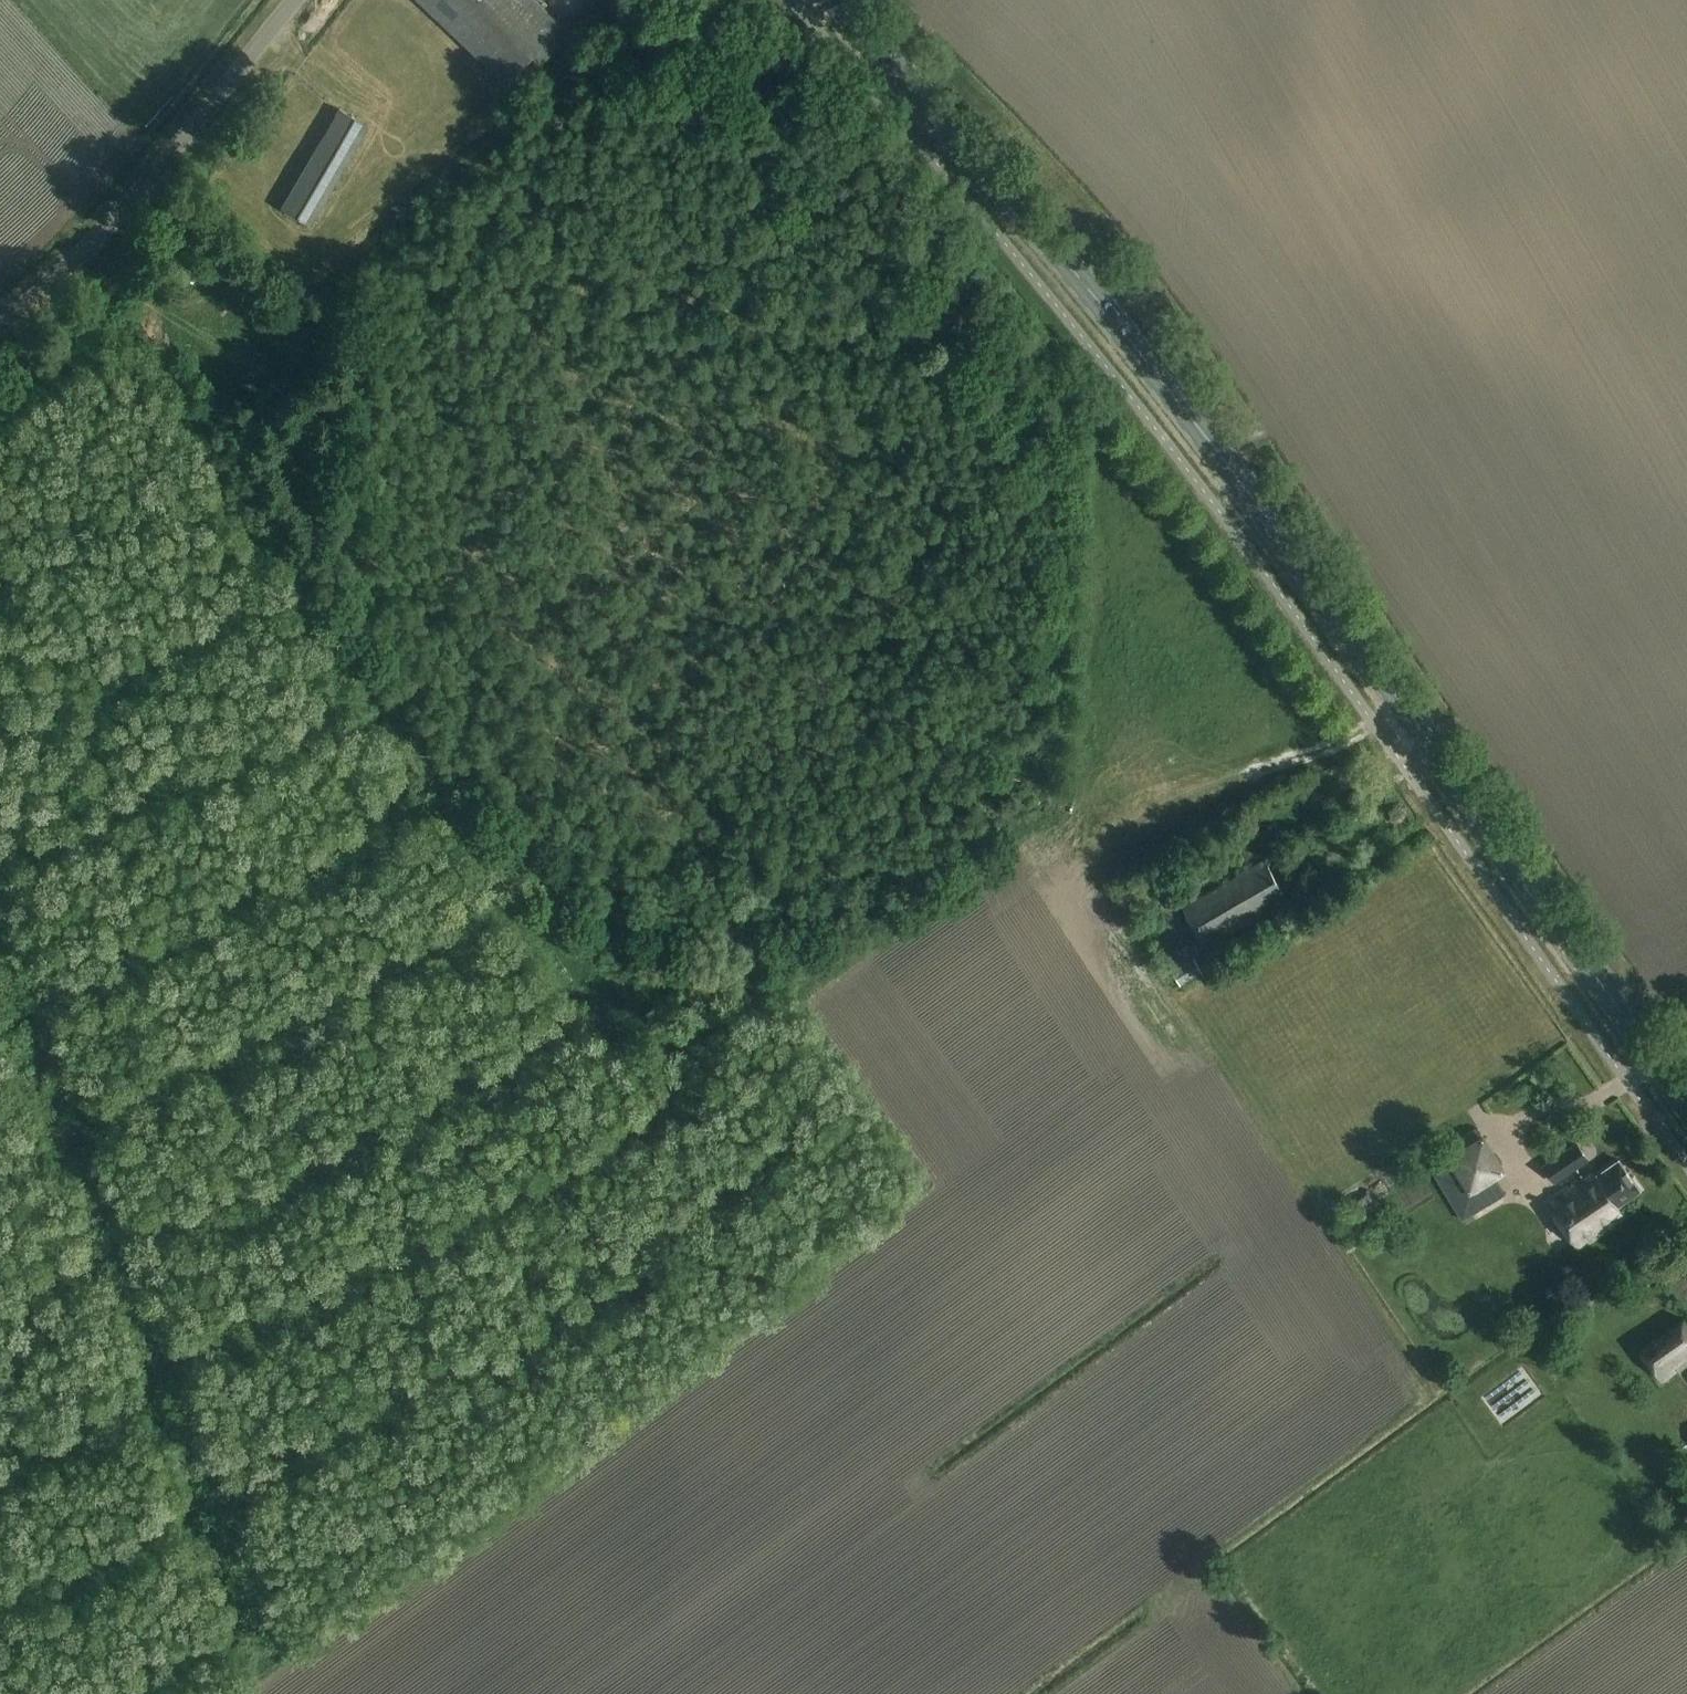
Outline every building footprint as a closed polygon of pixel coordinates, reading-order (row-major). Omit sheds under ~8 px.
[(505,82),(561,24),(536,0),(420,0),(505,82)] [(659,0),(654,0),(650,4),(658,13),(665,6),(659,0)] [(291,189),(280,207),(310,225),(369,126),(364,123),(339,108),(291,189)] [(1245,910),(1281,890),(1266,863),(1183,910),(1204,948),(1252,921),(1245,910)] [(1194,958),(1171,970),(1179,984),(1202,972),(1194,958)] [(1447,1158),(1431,1168),(1461,1220),(1480,1209),(1471,1193),(1497,1178),(1507,1172),(1484,1132),(1481,1134),(1477,1127),(1441,1148),(1447,1158)] [(1588,1159),(1576,1143),(1544,1166),(1556,1182),(1588,1159)] [(1626,1216),(1618,1205),(1640,1189),(1619,1159),(1587,1182),(1584,1178),(1548,1204),(1579,1249),(1626,1216)] [(1638,1350),(1663,1383),(1677,1372),(1673,1368),(1684,1358),(1686,1361),(1686,1321),(1684,1317),(1638,1350)] [(1484,1405),(1501,1429),(1541,1402),(1525,1378),(1484,1405)]
